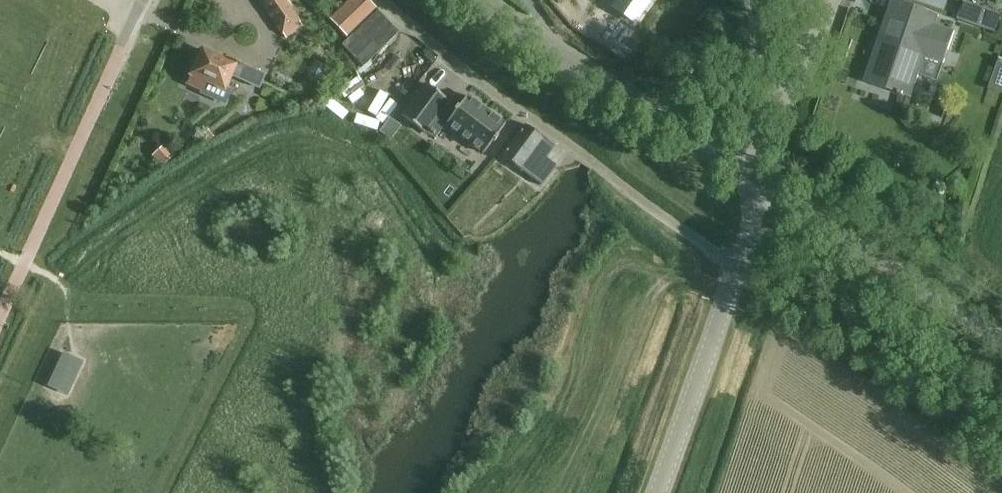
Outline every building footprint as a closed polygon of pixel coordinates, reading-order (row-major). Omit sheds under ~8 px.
[(284,0),(257,0),(284,38),(302,25),(284,0)] [(330,20),(345,36),(375,9),(366,0),(352,0),(330,20)] [(883,88),(911,98),(919,74),(915,73),(922,55),(943,62),(954,31),(914,17),(917,8),(894,0),(893,0),(876,52),(882,54),(871,84),(883,88)] [(958,20),(996,32),(1001,15),(1001,13),(964,1),(958,20)] [(360,67),(382,47),(397,33),(376,11),(340,44),(360,67)] [(258,89),(264,77),(225,58),(223,61),(205,53),(201,61),(198,59),(186,84),(200,91),(199,94),(225,105),(230,92),(224,89),(230,76),(258,89)] [(258,69),(274,77),(282,61),(265,54),(258,69)] [(505,125),(466,96),(457,108),(456,107),(452,111),(454,113),(453,114),(443,107),(447,101),(425,84),(401,116),(423,133),(437,116),(446,123),(445,125),(483,154),(492,141),(494,142),(497,138),(495,137),(505,125)] [(388,119),(378,132),(389,140),(399,127),(388,119)] [(501,157),(525,175),(541,187),(556,167),(546,160),(554,148),(525,126),(501,157)] [(162,146),(151,156),(161,168),(173,158),(162,146)]
